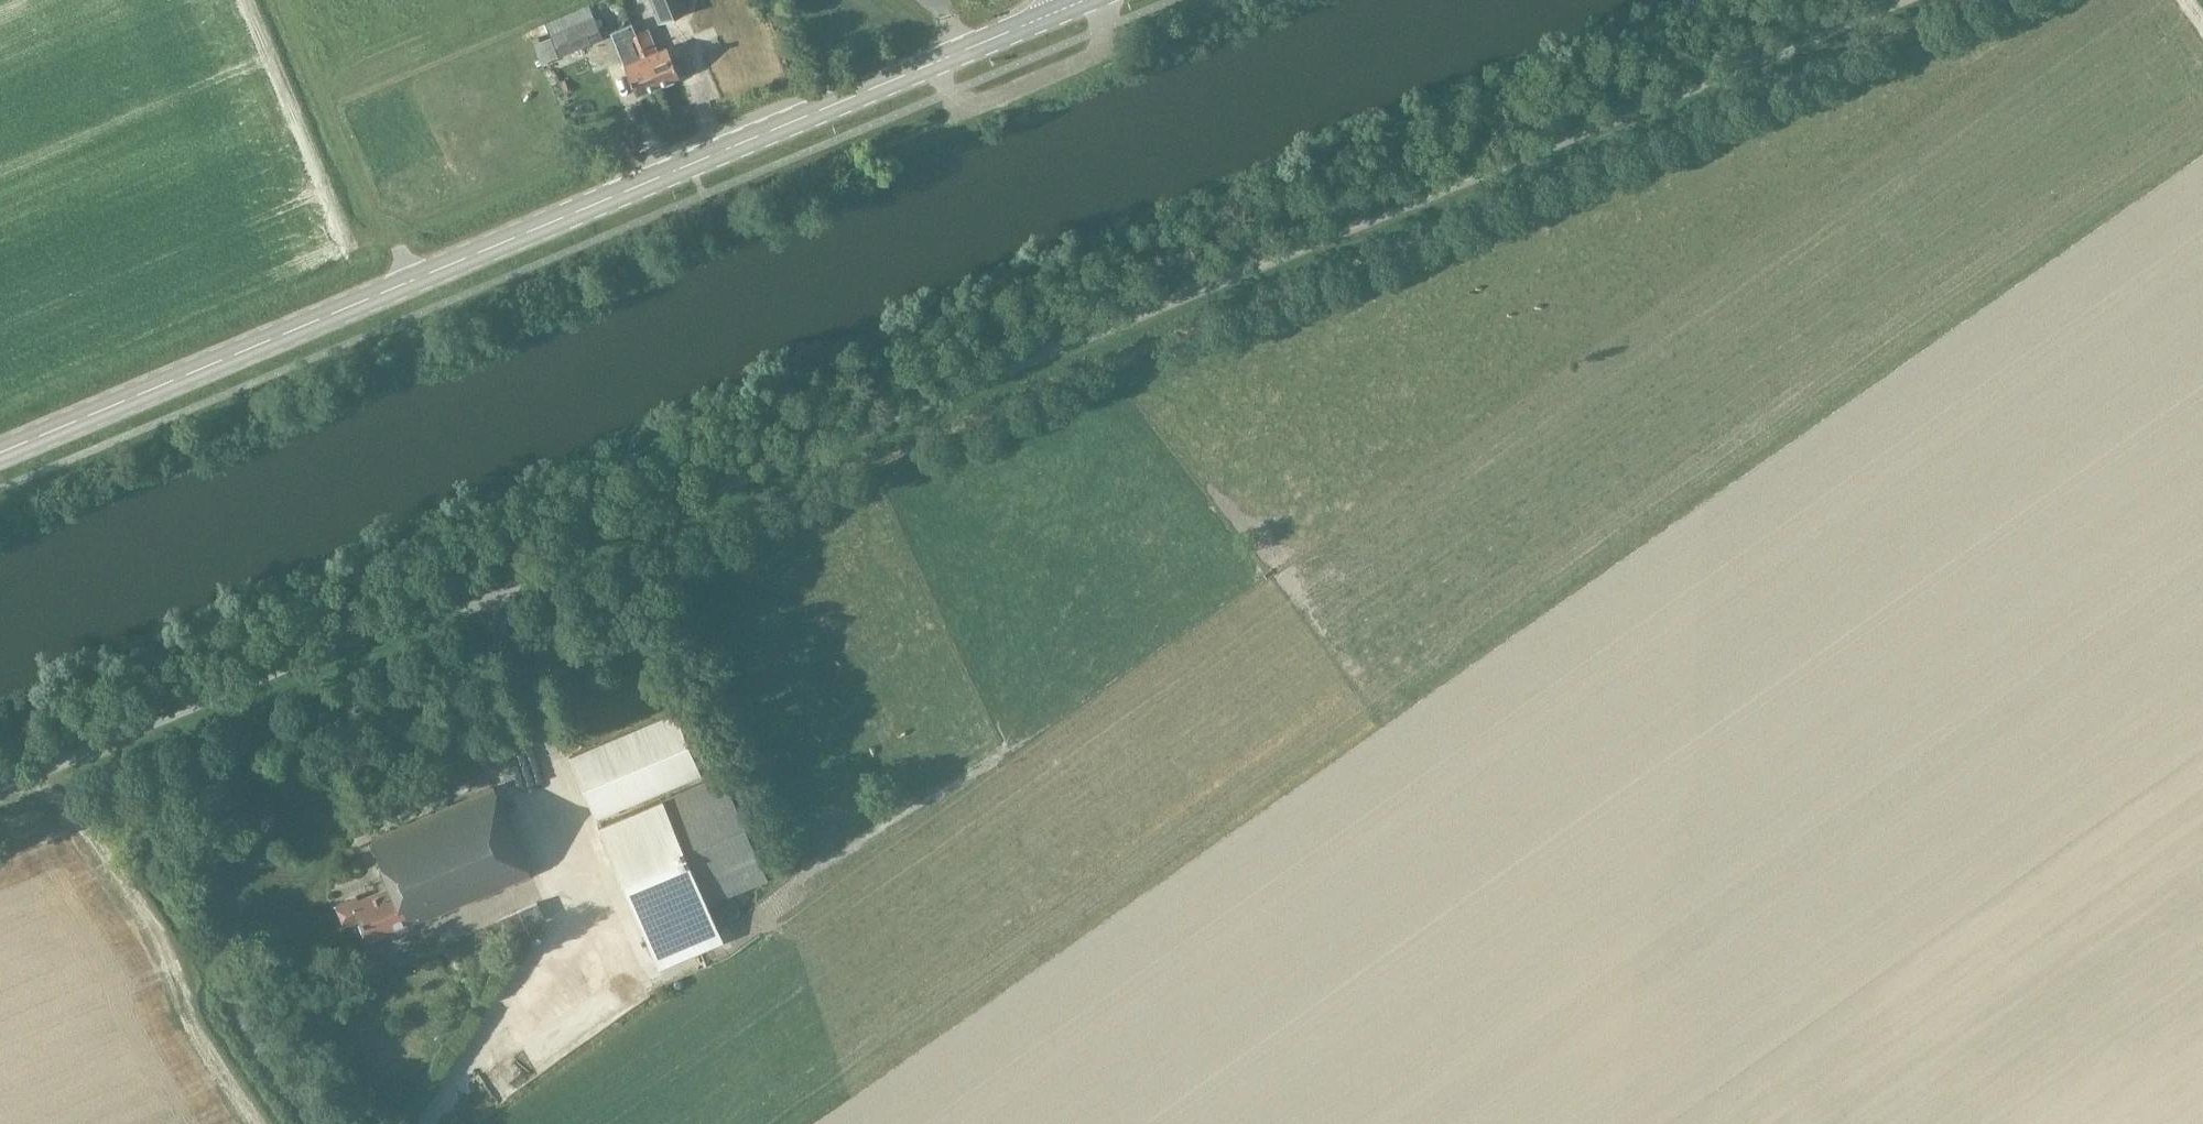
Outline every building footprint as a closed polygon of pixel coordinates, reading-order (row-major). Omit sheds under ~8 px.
[(662,21),(688,10),(684,0),(653,0),(662,21)] [(595,16),(592,17),(588,8),(561,19),(564,28),(554,33),(562,53),(573,49),(573,50),(604,38),(595,16)] [(637,32),(658,84),(680,75),(668,46),(658,51),(648,27),(637,32)] [(658,84),(637,32),(625,37),(635,60),(624,65),(636,93),(658,84)] [(569,755),(596,819),(704,774),(677,709),(569,755)] [(702,901),(765,874),(719,768),(596,821),(657,963),(718,937),(702,901)] [(362,916),(372,939),(393,930),(394,933),(532,875),(497,788),(375,839),(394,885),(361,900),(359,895),(339,903),(348,923),(362,916)] [(505,927),(534,913),(525,895),(497,909),(505,927)] [(499,1072),(479,1083),(487,1096),(507,1084),(499,1072)]
